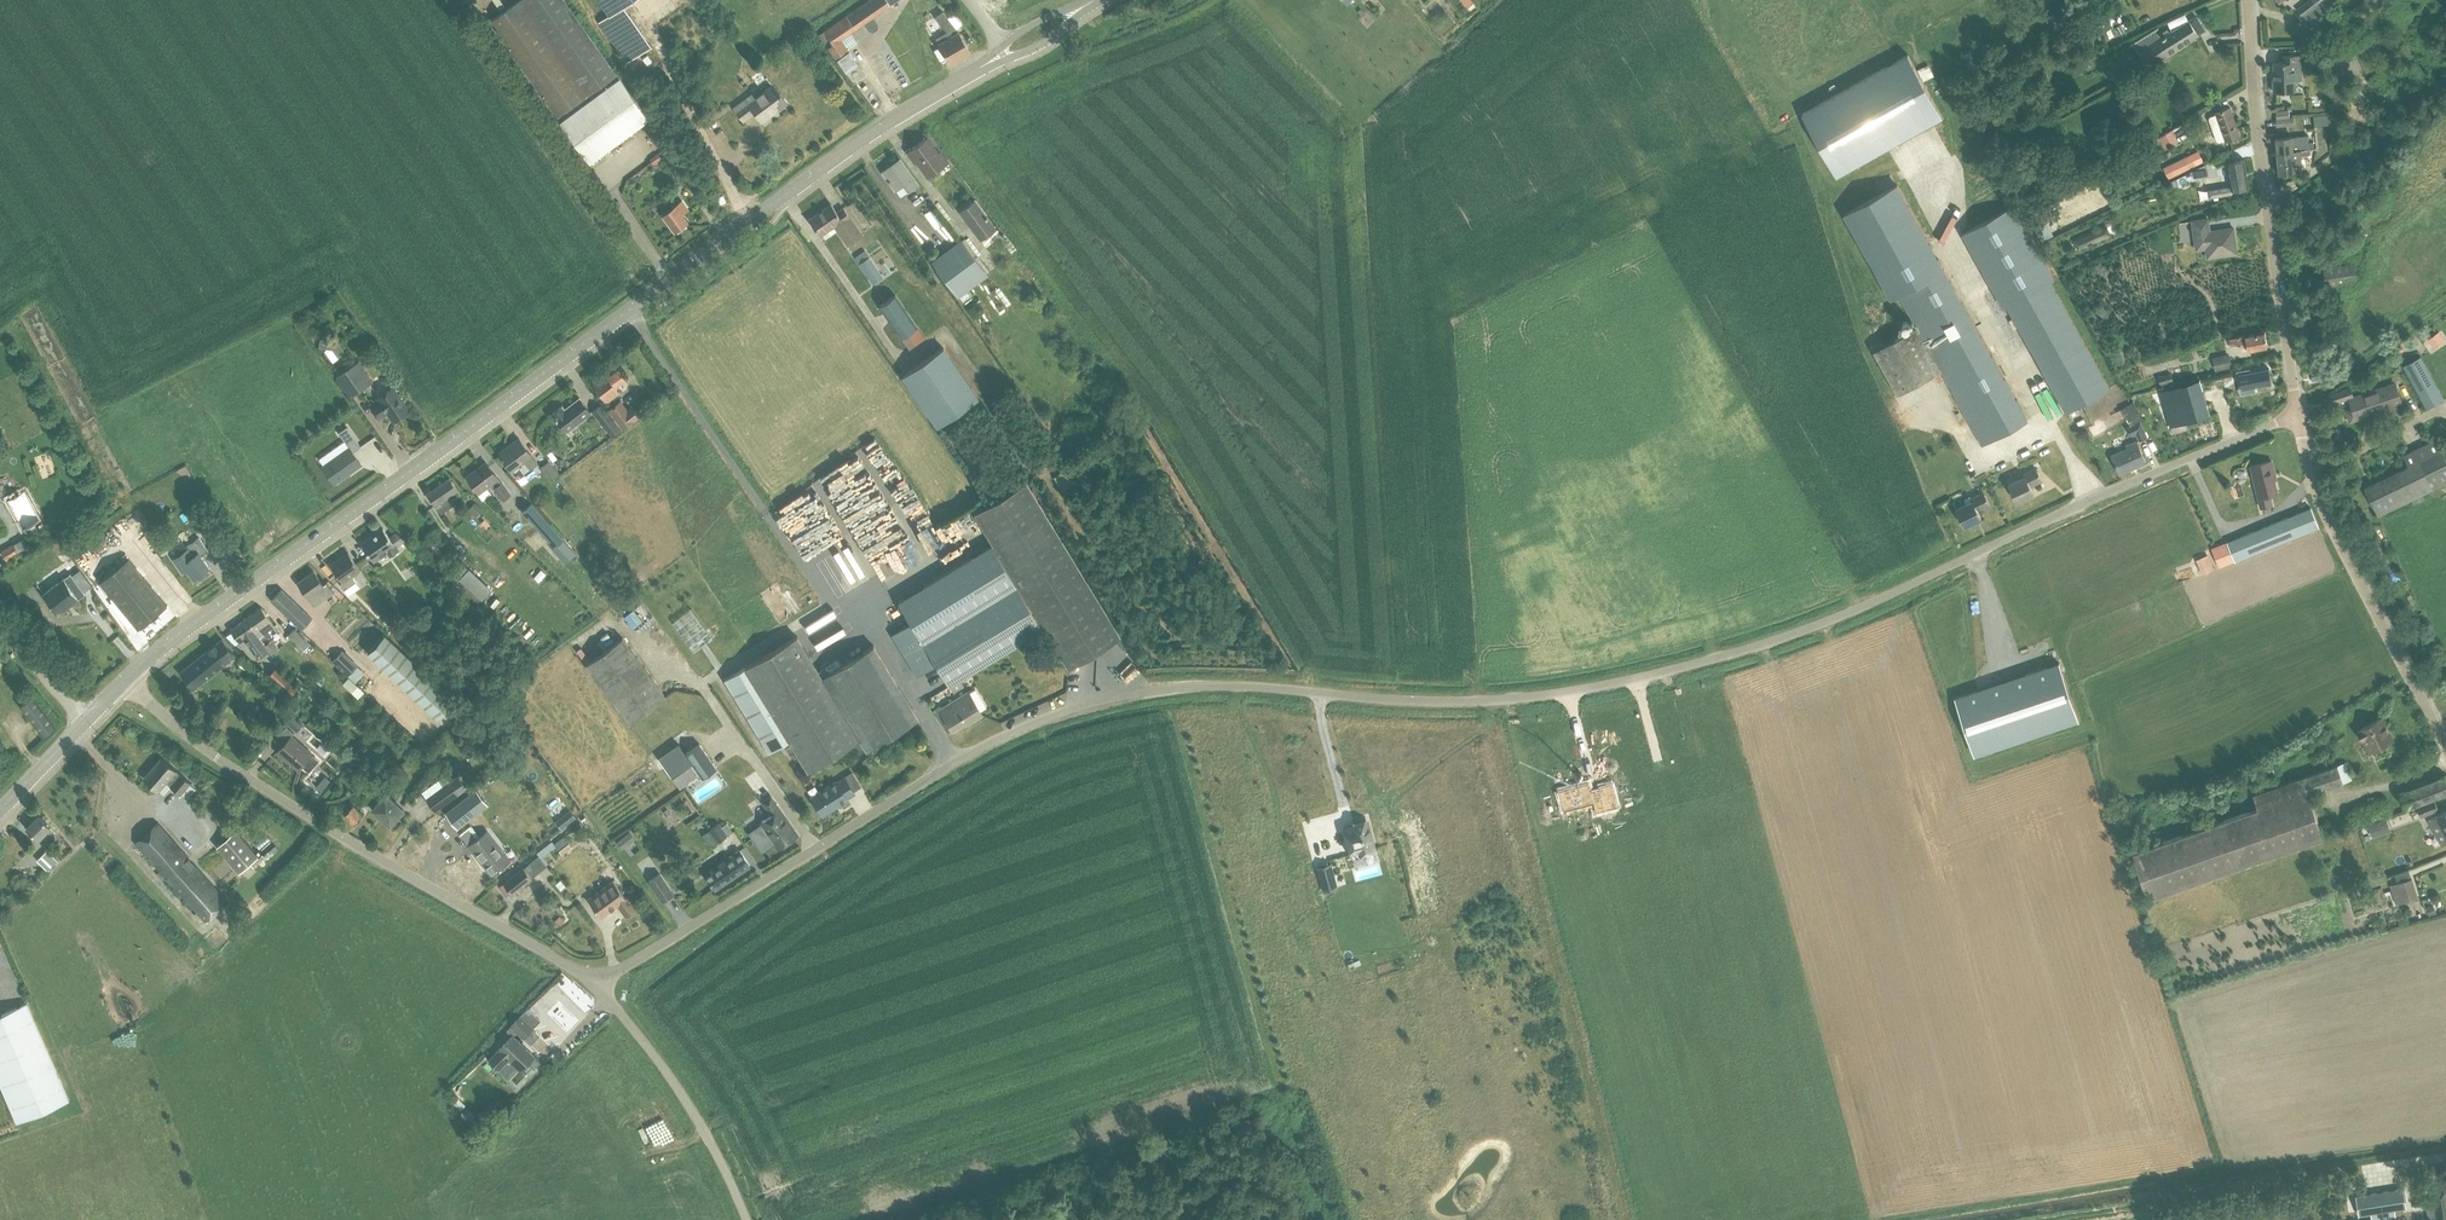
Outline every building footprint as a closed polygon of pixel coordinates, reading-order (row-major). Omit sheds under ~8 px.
[(565,0),(521,0),(490,21),(562,121),(561,122),(590,163),(649,120),(620,79),(565,0)] [(608,14),(598,22),(626,62),(651,45),(623,5),(630,0),(598,0),(608,14)] [(873,17),(890,5),(887,0),(869,0),(826,30),(834,43),(829,47),(836,58),(848,49),(841,39),(864,23),(870,31),(873,31),(878,28),(878,24),(873,17)] [(2297,8),(2303,17),(2320,5),(2324,9),(2333,2),(2332,0),(2309,0),(2297,8)] [(951,63),(970,51),(959,33),(942,12),(935,17),(947,31),(936,38),(951,63)] [(2140,52),(2151,45),(2159,59),(2204,31),(2195,17),(2170,32),(2168,29),(2159,34),(2155,29),(2159,27),(2158,26),(2130,44),(2130,45),(2134,42),(2140,52)] [(2121,25),(2116,27),(2120,34),(2125,32),(2121,25)] [(1801,113),(1837,177),(1944,117),(1908,53),(1801,113)] [(2302,71),(2301,54),(2284,55),(2284,62),(2274,62),(2275,79),(2273,79),(2274,92),(2296,91),(2295,71),(2302,71)] [(762,122),(787,103),(780,94),(773,85),(756,98),(752,94),(733,108),(744,122),(756,113),(762,122)] [(2230,108),(2216,113),(2211,115),(2209,119),(2217,141),(2220,143),(2240,135),(2230,108)] [(2278,117),(2291,116),(2290,108),(2277,110),(2278,117)] [(2292,116),(2291,116),(2278,117),(2277,117),(2278,126),(2293,124),(2292,116)] [(2177,142),(2172,134),(2162,140),(2166,148),(2177,142)] [(2291,136),(2276,137),(2277,153),(2295,151),(2295,150),(2308,149),(2313,148),(2313,142),(2308,142),(2308,136),(2291,137),(2291,136)] [(928,176),(947,162),(940,153),(938,154),(927,139),(910,151),(928,176)] [(630,157),(644,145),(639,140),(626,152),(630,157)] [(2308,149),(2295,150),(2295,151),(2277,153),(2279,173),(2301,171),(2300,155),(2308,154),(2308,149)] [(657,154),(650,158),(654,163),(661,159),(657,154)] [(2170,180),(2197,167),(2192,156),(2165,170),(2170,180)] [(901,198),(908,192),(918,185),(899,159),(882,172),(896,191),(901,198)] [(2245,159),(2228,162),(2232,186),(2208,190),(2209,198),(2219,196),(2234,194),(2233,191),(2250,188),(2245,159)] [(2207,163),(2186,174),(2187,177),(2192,174),(2194,177),(2208,175),(2207,163)] [(2116,174),(2108,172),(2106,182),(2114,183),(2116,174)] [(2174,180),(2166,184),(2168,187),(2179,186),(2178,182),(2176,179),(2174,180)] [(1899,295),(1917,327),(1874,351),(1898,394),(1941,370),(1983,445),(2028,420),(1898,185),(1844,215),(1891,299),(1899,295)] [(720,197),(718,197),(720,202),(721,204),(723,203),(725,202),(726,202),(725,199),(724,197),(723,195),(721,196),(720,197)] [(967,219),(982,239),(998,226),(977,198),(961,210),(967,219)] [(683,215),(689,210),(682,201),(663,215),(675,232),(688,222),(683,215)] [(847,246),(862,235),(843,208),(836,213),(830,204),(808,220),(819,236),(834,226),(847,246)] [(2109,387),(2051,281),(2054,279),(2013,204),(1963,233),(2004,307),(2008,305),(2015,318),(2020,326),(2067,411),(2109,387)] [(2231,245),(2236,244),(2234,228),(2210,232),(2208,219),(2193,221),(2197,249),(2207,248),(2208,258),(2233,254),(2231,245)] [(2043,239),(2048,236),(2041,222),(2035,225),(2043,239)] [(998,226),(982,239),(987,246),(1004,234),(998,226)] [(2107,226),(2074,241),(2078,250),(2111,236),(2107,226)] [(959,296),(987,274),(961,240),(933,262),(959,296)] [(873,283),(883,277),(866,252),(857,259),(873,283)] [(2323,269),(2326,286),(2355,282),(2352,265),(2323,269)] [(1009,297),(1005,286),(999,288),(1004,299),(1009,297)] [(925,338),(917,327),(896,295),(880,306),(902,338),(909,349),(925,338)] [(2015,318),(2010,321),(2014,329),(2020,326),(2015,318)] [(1903,324),(1903,326),(1903,327),(1904,328),(1905,329),(1907,330),(1908,330),(1909,329),(1910,328),(1911,327),(1911,326),(1911,324),(1910,323),(1909,322),(1908,322),(1907,322),(1905,322),(1904,323),(1903,324)] [(2440,331),(2430,338),(2435,347),(2445,340),(2440,331)] [(2247,341),(2248,349),(2267,346),(2264,332),(2246,335),(2230,338),(2231,345),(2247,341)] [(321,339),(320,347),(334,349),(339,356),(345,352),(338,341),(321,339)] [(938,427),(978,399),(943,349),(903,376),(938,427)] [(2229,353),(2214,356),(2217,368),(2231,365),(2229,353)] [(2427,408),(2444,399),(2422,357),(2405,366),(2427,408)] [(337,376),(351,397),(371,383),(356,362),(345,370),(339,374),(337,376)] [(341,364),(335,368),(339,374),(345,370),(341,364)] [(594,386),(606,403),(620,393),(615,387),(626,379),(619,368),(594,386)] [(2250,368),(2239,370),(2241,378),(2243,392),(2254,390),(2253,385),(2255,385),(2272,382),(2269,369),(2251,372),(2250,368)] [(2170,374),(2158,377),(2160,384),(2172,381),(2170,374)] [(2199,379),(2160,391),(2164,404),(2166,412),(2170,426),(2171,426),(2185,422),(2210,414),(2199,379)] [(2399,411),(2397,404),(2402,402),(2397,386),(2351,401),(2356,417),(2384,408),(2386,415),(2390,417),(2397,415),(2399,411)] [(388,413),(394,422),(410,411),(393,387),(378,398),(380,401),(372,406),(380,418),(388,413)] [(2328,396),(2331,404),(2354,396),(2351,388),(2328,396)] [(566,432),(591,413),(580,399),(564,411),(561,407),(553,414),(559,422),(558,426),(560,430),(564,429),(566,432)] [(609,411),(624,430),(640,417),(632,406),(628,409),(621,401),(609,411)] [(2142,421),(2137,413),(2131,403),(2121,409),(2127,419),(2131,426),(2127,427),(2130,435),(2136,433),(2139,440),(2147,436),(2140,421),(2142,421)] [(592,411),(612,437),(621,430),(601,405),(592,411)] [(2185,422),(2171,426),(2173,433),(2187,429),(2185,422)] [(323,466),(323,467),(328,474),(335,483),(343,477),(348,473),(348,472),(351,469),(352,471),(357,467),(362,464),(359,459),(354,452),(353,452),(354,451),(358,449),(361,446),(355,438),(347,427),(343,429),(339,432),(340,433),(345,441),(348,445),(350,448),(349,448),(324,466),(323,466)] [(56,432),(43,437),(46,445),(59,440),(56,432)] [(369,456),(384,446),(377,434),(362,444),(369,456)] [(868,443),(872,450),(883,444),(879,436),(868,443)] [(519,438),(499,453),(511,470),(520,463),(524,461),(530,469),(538,464),(519,438)] [(2445,484),(2445,459),(2437,439),(2404,455),(2409,466),(2365,487),(2379,516),(2445,484)] [(2120,474),(2146,462),(2136,440),(2126,445),(2128,449),(2112,456),(2120,474)] [(551,450),(548,453),(553,460),(557,457),(551,450)] [(549,460),(540,467),(553,485),(558,481),(555,477),(559,474),(549,460)] [(2273,505),(2271,495),(2277,493),(2273,476),(2275,475),(2272,461),(2251,466),(2259,498),(2261,508),(2273,505)] [(505,500),(511,495),(487,463),(468,477),(479,493),(492,483),(505,500)] [(2025,477),(2010,485),(2017,501),(2033,494),(2030,486),(2041,481),(2035,468),(2023,474),(2025,477)] [(1070,472),(1057,480),(1063,491),(1076,483),(1070,472)] [(450,479),(427,495),(436,507),(437,506),(440,510),(451,502),(461,496),(450,479)] [(1069,668),(1120,637),(1026,482),(973,514),(992,545),(898,602),(911,623),(893,634),(918,675),(936,664),(949,685),(960,679),(1044,627),(1069,668)] [(24,530),(42,520),(26,490),(8,500),(24,530)] [(1967,504),(1957,508),(1965,526),(1982,518),(1978,510),(1990,505),(1985,493),(1972,499),(1971,495),(1964,498),(1967,504)] [(564,539),(532,502),(523,510),(555,547),(564,539)] [(478,504),(470,511),(477,518),(484,511),(478,504)] [(2240,537),(2241,537),(2248,556),(2249,556),(2296,537),(2319,527),(2315,517),(2311,508),(2288,517),(2240,537)] [(498,533),(492,526),(488,529),(495,536),(498,533)] [(384,528),(362,544),(374,561),(388,551),(391,555),(399,550),(396,546),(404,541),(399,535),(392,540),(389,536),(384,528)] [(173,559),(178,566),(183,573),(183,572),(186,571),(187,570),(188,569),(188,570),(189,571),(193,577),(194,579),(199,576),(205,571),(210,568),(203,558),(202,556),(206,553),(209,551),(203,542),(200,537),(199,537),(193,542),(187,546),(188,547),(189,548),(178,556),(173,559)] [(2212,548),(2212,550),(2217,560),(2220,567),(2236,561),(2228,542),(2227,542),(2212,548)] [(14,543),(2,551),(7,559),(19,552),(14,543)] [(110,549),(96,553),(98,560),(112,556),(110,549)] [(348,553),(330,566),(342,583),(341,584),(344,589),(356,581),(352,576),(360,570),(348,553)] [(2202,558),(2197,560),(2200,568),(2203,574),(2204,574),(2209,571),(2214,569),(2212,566),(2209,567),(2205,556),(2202,558)] [(139,629),(167,606),(129,559),(101,582),(139,629)] [(481,559),(474,567),(481,572),(487,564),(481,559)] [(470,569),(461,579),(482,599),(492,589),(470,569)] [(314,572),(299,583),(310,598),(314,604),(320,600),(332,592),(326,584),(323,586),(314,572)] [(59,613),(86,594),(72,573),(44,593),(59,613)] [(281,590),(272,600),(303,629),(312,619),(281,590)] [(111,624),(124,619),(119,608),(106,613),(111,624)] [(262,608),(247,619),(260,637),(265,634),(267,638),(272,635),(269,631),(275,627),(262,608)] [(696,650),(715,638),(695,608),(676,620),(696,650)] [(822,649),(850,630),(835,608),(807,627),(822,649)] [(447,609),(439,615),(444,621),(451,616),(447,609)] [(245,637),(249,643),(259,657),(270,650),(260,637),(247,619),(231,629),(240,641),(245,637)] [(310,644),(305,640),(295,629),(289,635),(299,646),(297,647),(302,652),(310,644)] [(455,702),(385,635),(368,653),(438,719),(455,702)] [(745,667),(724,680),(768,752),(789,740),(808,770),(849,745),(856,756),(918,718),(873,644),(821,676),(796,636),(745,667)] [(629,723),(665,696),(623,638),(586,664),(629,723)] [(222,639),(181,672),(194,688),(235,656),(222,639)] [(273,640),(266,645),(270,650),(272,654),(279,649),(273,640)] [(584,647),(580,650),(586,659),(590,656),(584,647)] [(342,651),(333,661),(356,682),(365,673),(342,651)] [(244,656),(240,660),(248,668),(253,664),(244,656)] [(1975,754),(2080,719),(2060,662),(1956,698),(1975,754)] [(1071,669),(1070,697),(1081,698),(1083,665),(1077,665),(1076,669),(1071,669)] [(277,666),(269,676),(291,696),(299,688),(277,666)] [(960,679),(949,685),(954,693),(965,686),(960,679)] [(353,682),(348,688),(353,692),(358,687),(353,682)] [(366,703),(373,696),(368,691),(361,699),(366,703)] [(967,722),(980,713),(967,691),(941,707),(940,705),(934,709),(942,723),(948,719),(953,727),(965,719),(967,722)] [(43,736),(57,725),(34,695),(20,705),(43,736)] [(2372,751),(2374,749),(2375,752),(2384,748),(2382,746),(2393,741),(2382,717),(2361,727),(2361,728),(2357,730),(2362,740),(2366,738),(2372,751)] [(289,725),(297,733),(303,727),(294,719),(289,725)] [(319,761),(311,754),(312,753),(292,735),(294,733),(287,726),(274,740),(282,746),(277,752),(285,759),(286,758),(298,769),(301,766),(308,772),(319,761)] [(327,753),(331,748),(323,742),(319,748),(327,753)] [(679,743),(659,758),(680,788),(700,774),(702,777),(716,767),(700,743),(685,753),(679,743)] [(192,782),(177,769),(162,757),(144,778),(159,790),(167,781),(170,784),(182,795),(192,782)] [(744,776),(753,772),(746,757),(737,761),(744,776)] [(2309,794),(2351,779),(2345,762),(2254,794),(2259,808),(2133,851),(2148,896),(2324,836),(2309,794)] [(323,791),(334,781),(323,768),(311,778),(323,791)] [(853,772),(837,782),(836,781),(811,797),(823,815),(848,800),(846,797),(854,792),(862,786),(853,772)] [(459,776),(426,799),(435,811),(467,788),(459,776)] [(2445,793),(2445,780),(2444,776),(2401,792),(2407,808),(2445,793)] [(1559,790),(1558,790),(1564,811),(1593,803),(1596,812),(1617,806),(1611,783),(1599,786),(1600,787),(1590,790),(1588,782),(1587,782),(1578,785),(1568,787),(1559,790)] [(476,788),(445,813),(458,829),(489,805),(476,788)] [(386,794),(372,809),(389,825),(403,811),(386,794)] [(761,825),(749,833),(757,844),(765,838),(770,845),(774,843),(778,848),(798,835),(770,796),(762,802),(771,814),(760,822),(761,825)] [(2435,800),(2417,807),(2421,816),(2439,809),(2435,800)] [(354,825),(363,814),(352,805),(343,816),(354,825)] [(2413,820),(2412,810),(2394,812),(2395,822),(2413,820)] [(2436,816),(2445,835),(2445,811),(2436,816)] [(38,840),(51,827),(39,816),(27,828),(38,840)] [(1371,835),(1367,821),(1353,824),(1353,826),(1354,826),(1353,826),(1351,827),(1344,829),(1346,835),(1346,837),(1349,847),(1351,853),(1351,854),(1353,853),(1360,851),(1361,853),(1369,851),(1375,849),(1371,835)] [(2388,821),(2370,827),(2372,835),(2390,829),(2388,821)] [(206,922),(228,902),(157,822),(135,843),(206,922)] [(719,823),(710,829),(718,841),(732,831),(727,823),(722,827),(719,823)] [(235,829),(216,846),(240,873),(250,863),(259,856),(235,829)] [(468,845),(492,875),(511,860),(487,830),(468,845)] [(617,842),(623,850),(636,840),(630,832),(617,842)] [(565,836),(555,844),(560,849),(569,842),(565,836)] [(548,845),(538,853),(542,858),(552,850),(548,845)] [(259,856),(250,863),(253,867),(254,866),(262,859),(264,861),(267,859),(274,853),(278,849),(275,846),(264,855),(263,854),(260,857),(259,856)] [(48,870),(58,860),(48,850),(38,860),(48,870)] [(714,888),(749,864),(739,850),(729,856),(731,860),(706,877),(714,888)] [(1321,884),(1323,891),(1328,889),(1337,887),(1331,864),(1317,867),(1321,884)] [(524,866),(504,882),(513,893),(518,888),(521,892),(528,886),(525,883),(532,877),(528,871),(524,866)] [(2395,874),(2397,883),(2390,885),(2396,904),(2417,898),(2412,879),(2409,869),(2395,874)] [(674,893),(660,873),(649,880),(663,901),(674,893)] [(588,898),(601,916),(617,904),(626,916),(637,908),(628,895),(626,897),(613,879),(588,898)] [(553,904),(555,913),(563,912),(561,902),(553,904)] [(2429,915),(2436,913),(2434,906),(2427,908),(2429,915)] [(561,916),(554,922),(559,927),(565,921),(561,916)] [(69,1100),(27,1004),(0,1016),(0,1084),(17,1123),(69,1100)] [(524,1037),(541,1020),(528,1008),(511,1025),(524,1037)] [(513,1035),(490,1059),(499,1068),(510,1078),(520,1068),(521,1069),(534,1056),(513,1035)] [(456,1104),(460,1100),(455,1094),(450,1099),(456,1104)] [(468,1105),(462,1111),(474,1123),(480,1118),(468,1105)] [(649,1125),(659,1144),(676,1135),(666,1116),(649,1125)] [(459,1137),(447,1149),(453,1155),(465,1143),(459,1137)] [(2379,1192),(2356,1195),(2356,1200),(2358,1211),(2359,1215),(2371,1213),(2372,1217),(2372,1219),(2375,1219),(2396,1215),(2396,1212),(2395,1210),(2397,1209),(2402,1208),(2407,1208),(2407,1204),(2406,1198),(2404,1188),(2379,1192)] [(2433,1193),(2437,1217),(2445,1216),(2445,1191),(2433,1193)]
